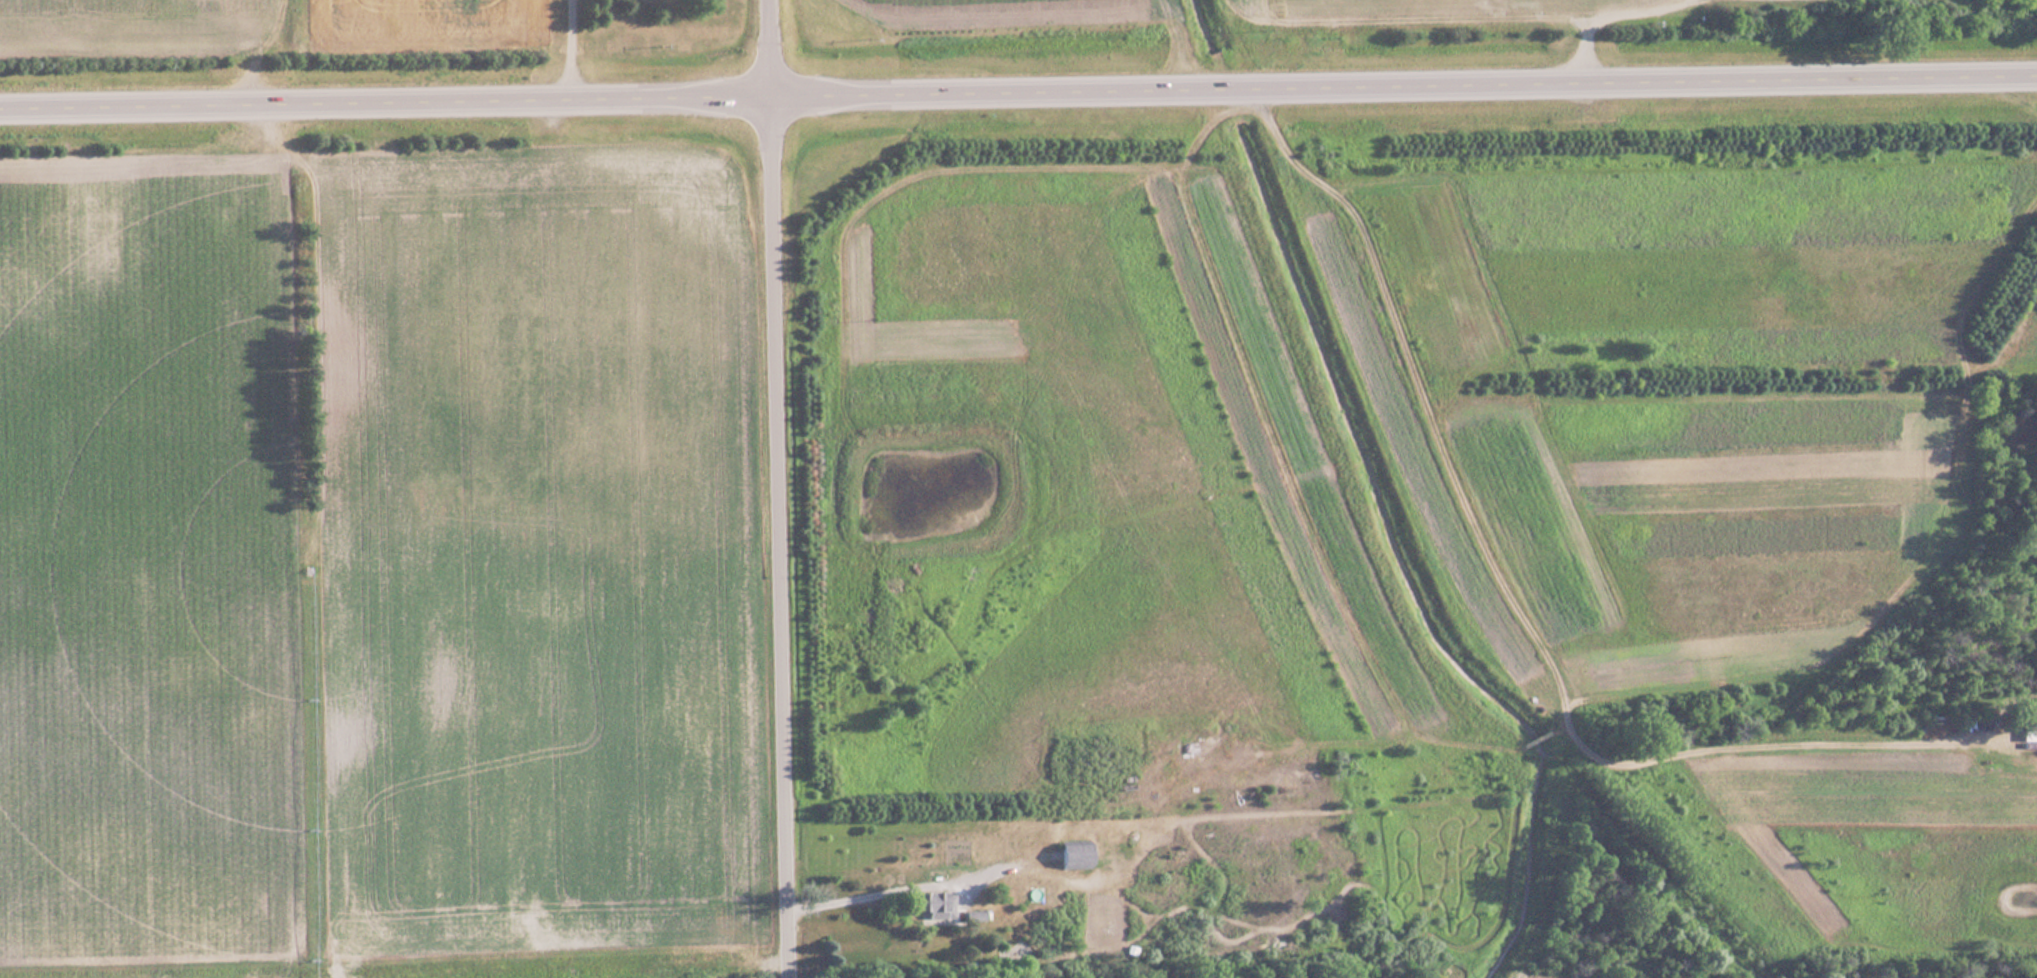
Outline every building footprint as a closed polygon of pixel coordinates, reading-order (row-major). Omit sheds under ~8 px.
[(2019,728),(2019,748),(2036,748),(2036,728),(2019,728)] [(1089,868),(1089,843),(1053,843),(1053,868),(1089,868)] [(922,918),(944,918),(944,892),(911,892),(911,910),(922,910),(922,918)]
